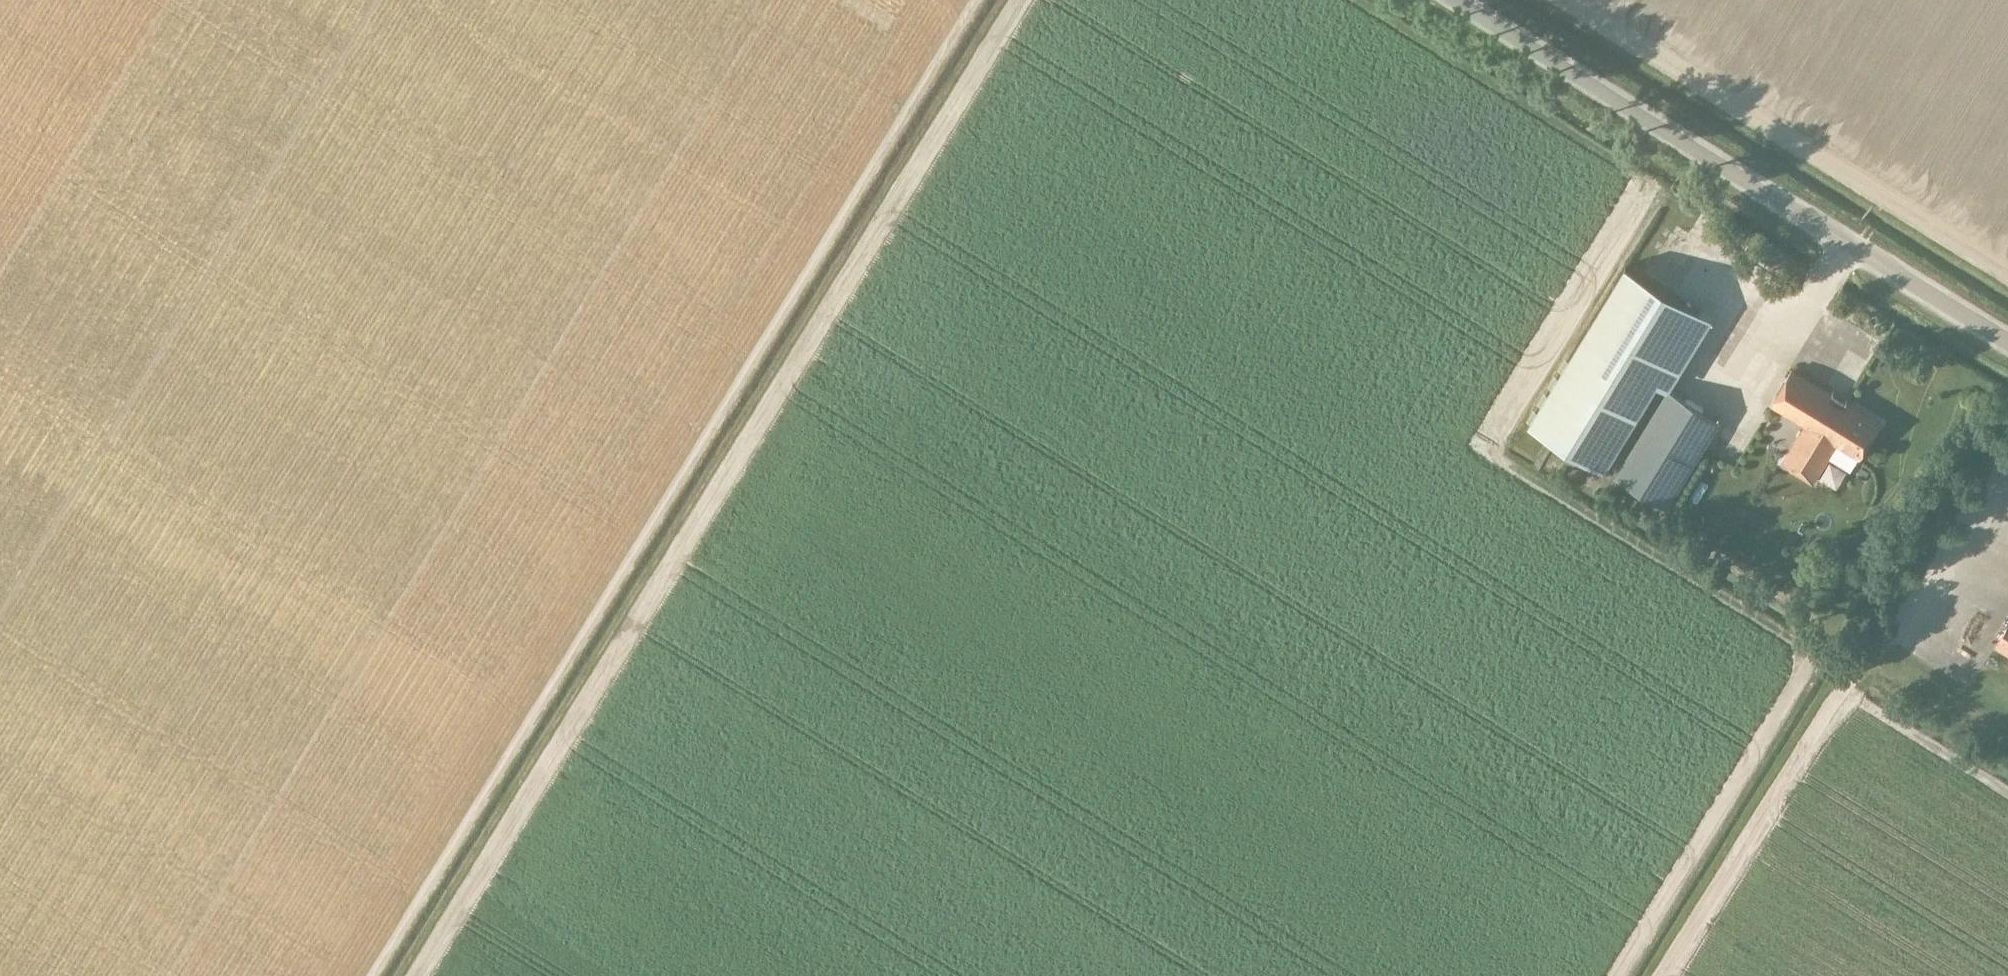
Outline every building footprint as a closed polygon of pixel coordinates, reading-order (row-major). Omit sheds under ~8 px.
[(1719,416),(1670,384),(1713,317),(1624,263),(1528,421),(1605,468),(1657,382),(1665,387),(1613,469),(1664,502),(1719,416)] [(1847,351),(1841,362),(1854,369),(1859,358),(1847,351)] [(1858,455),(1880,421),(1792,366),(1770,400),(1805,422),(1780,461),(1811,480),(1835,441),(1858,455)] [(2006,627),(1994,646),(2007,655),(2007,628),(2006,627)]
